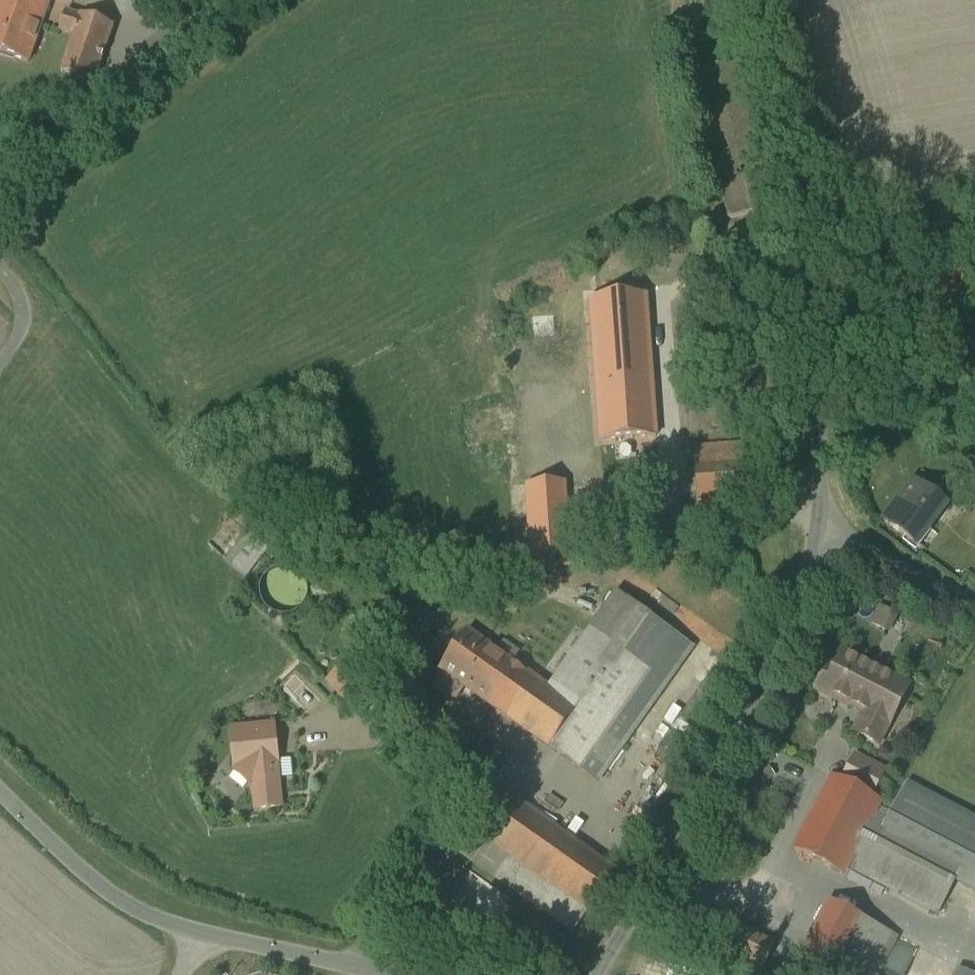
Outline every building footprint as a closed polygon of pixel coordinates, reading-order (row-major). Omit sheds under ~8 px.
[(29,62),(51,0),(0,0),(0,52),(29,62)] [(114,26),(66,11),(60,31),(70,34),(69,38),(73,39),(61,72),(94,83),(114,26)] [(773,209),(739,62),(695,72),(730,219),(773,209)] [(646,296),(591,300),(596,369),(651,365),(646,296)] [(651,365),(596,369),(599,403),(521,408),(530,555),(571,553),(564,442),(656,436),(651,365)] [(759,456),(696,461),(699,504),(762,500),(759,456)] [(952,506),(915,481),(885,524),(922,549),(952,506)] [(306,600),(308,591),(306,582),(300,574),(292,569),(283,568),(274,570),(266,575),(261,583),(260,592),(262,601),(267,609),(275,614),(284,616),(293,613),(301,608),(306,600)] [(674,634),(617,593),(591,630),(648,670),(674,634)] [(591,630),(549,688),(523,670),(496,710),(578,768),(619,710),(648,670),(591,630)] [(523,670),(468,631),(440,670),(496,710),(523,670)] [(648,670),(619,710),(639,724),(693,648),(674,634),(648,670)] [(909,688),(844,654),(836,669),(829,665),(817,689),(836,699),(839,695),(846,699),(847,702),(868,713),(865,718),(864,717),(855,733),(878,745),(889,724),(890,725),(909,688)] [(371,692),(347,666),(329,682),(353,709),(371,692)] [(619,710),(578,768),(598,782),(639,724),(619,710)] [(274,727),(254,728),(255,740),(275,738),(274,727)] [(275,738),(255,740),(254,728),(231,731),(235,772),(248,783),(253,782),(255,809),(281,807),(279,785),(277,786),(276,780),(279,780),(275,738)] [(884,772),(855,757),(843,781),(843,782),(872,797),(884,772)] [(833,776),(795,850),(843,875),(847,867),(878,808),(881,802),(872,797),(843,782),(843,781),(833,776)] [(908,786),(892,816),(969,856),(958,875),(974,884),(974,820),(908,786)] [(893,803),(883,798),(881,802),(878,808),(888,814),(893,803)] [(616,871),(521,805),(493,843),(471,827),(456,850),(573,932),(616,871)] [(888,814),(878,808),(847,867),(938,914),(958,875),(969,856),(892,816),(888,814)] [(776,946),(690,900),(676,928),(678,930),(761,974),(776,946)] [(829,902),(800,959),(832,974),(836,974),(865,920),(829,902)] [(836,974),(880,974),(899,938),(865,920),(836,974)]
